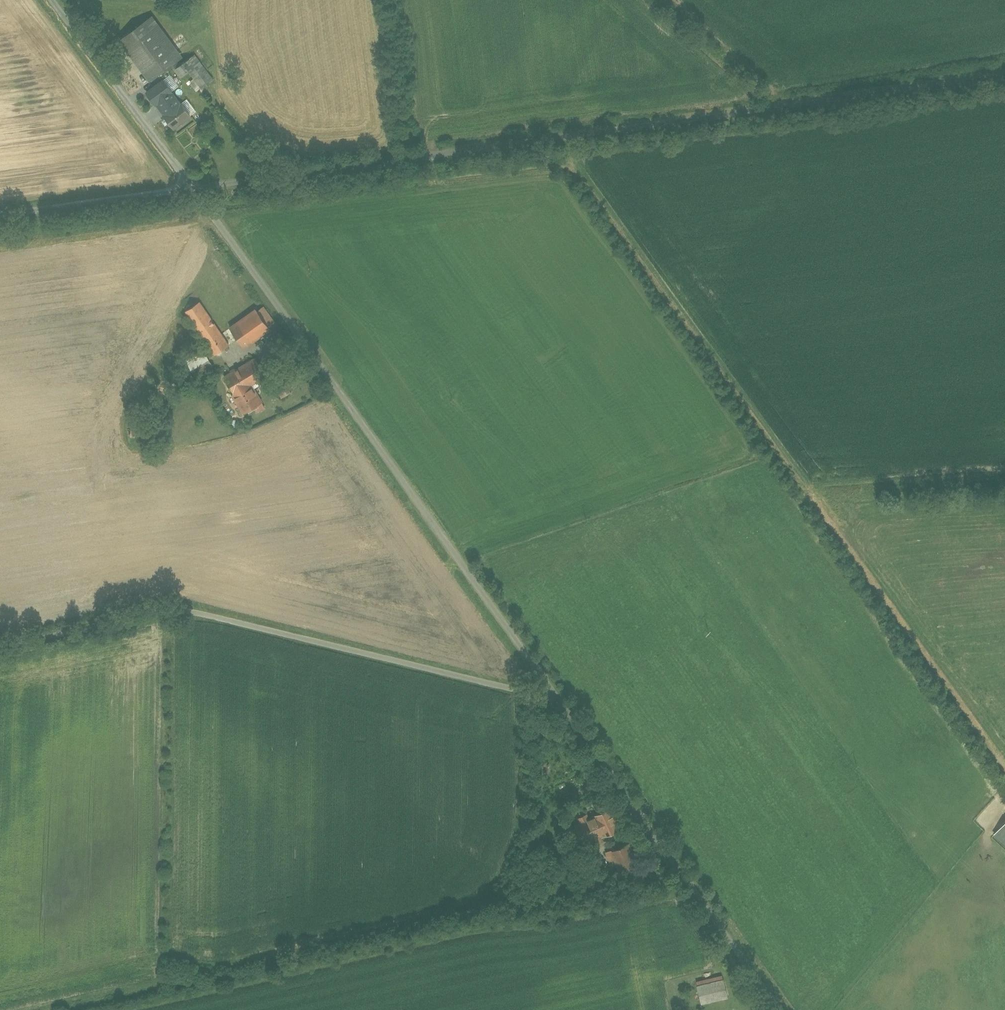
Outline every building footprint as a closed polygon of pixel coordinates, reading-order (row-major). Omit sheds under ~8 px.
[(153,18),(120,43),(150,82),(152,80),(160,74),(183,57),(153,18)] [(196,91),(212,78),(191,52),(170,69),(176,77),(185,71),(191,79),(188,81),(196,91)] [(161,91),(152,98),(175,130),(197,113),(187,99),(181,104),(160,74),(152,80),(161,91)] [(201,304),(186,313),(208,347),(205,349),(210,357),(228,345),(201,304)] [(256,312),(231,327),(243,347),(268,332),(256,312)] [(252,361),(222,378),(243,415),(262,404),(252,386),(263,380),(252,361)] [(620,828),(610,807),(588,817),(586,813),(578,817),(580,821),(576,823),(585,843),(592,839),(594,843),(604,839),(602,836),(620,828)] [(993,832),(1004,842),(1004,818),(993,832)] [(632,841),(614,849),(628,878),(645,869),(632,841)] [(612,848),(606,852),(611,862),(617,859),(612,848)] [(595,867),(582,870),(586,887),(599,884),(595,867)] [(723,979),(698,984),(702,1002),(728,996),(723,979)]
